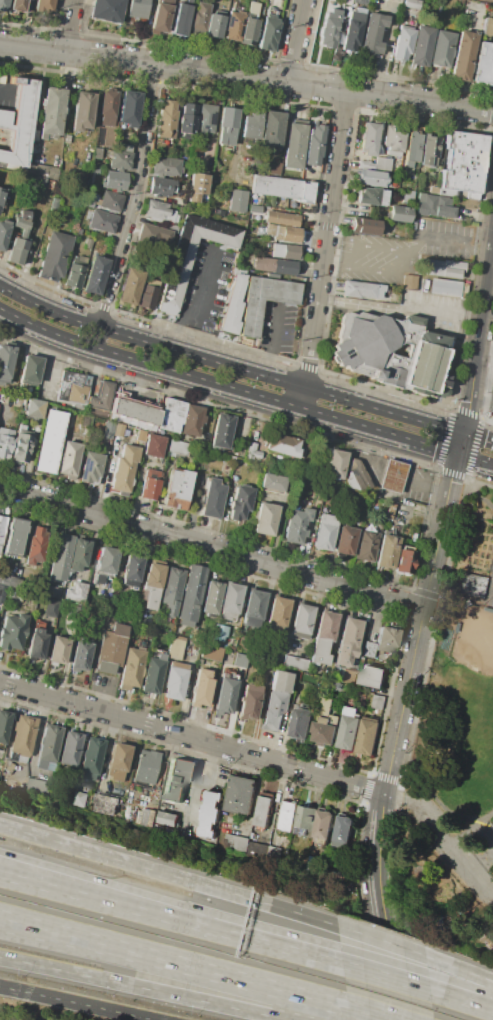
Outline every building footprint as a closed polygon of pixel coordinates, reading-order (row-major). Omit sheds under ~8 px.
[(8,14),(11,0),(26,0),(23,13),(16,11),(15,16),(8,14)] [(34,10),(36,0),(54,0),(51,13),(34,10)] [(88,18),(92,0),(126,0),(120,26),(88,18)] [(127,16),(129,0),(149,0),(146,19),(127,16)] [(149,33),(157,0),(173,0),(165,33),(158,31),(157,35),(149,33)] [(184,2),(184,0),(193,0),(184,37),(170,34),(178,1),(184,2)] [(403,9),(404,0),(416,0),(420,1),(418,12),(403,9)] [(209,5),(202,40),(186,37),(192,10),(195,11),(197,2),(209,5)] [(250,2),(260,4),(257,14),(248,12),(250,2)] [(267,6),(277,8),(276,16),(265,14),(267,6)] [(226,13),(220,39),(203,35),(208,13),(216,15),(217,11),(226,13)] [(228,11),(235,13),(235,11),(240,12),(239,14),(244,15),(243,17),(238,43),(222,39),(228,11)] [(349,11),(365,14),(358,47),(352,46),(351,51),(342,49),(349,11)] [(367,12),(387,16),(385,27),(380,26),(377,42),(382,43),(380,54),(375,53),(374,56),(359,53),(367,12)] [(323,17),(324,17),(325,13),(339,15),(333,49),(322,47),(321,51),(317,50),(323,17)] [(243,17),(258,20),(252,46),(238,43),(243,17)] [(263,17),(279,20),(272,52),(256,49),(263,17)] [(485,17),(492,19),(492,36),(481,34),(485,17)] [(417,25),(434,28),(427,67),(410,64),(417,25)] [(398,26),(414,29),(409,55),(406,54),(405,61),(392,58),(398,26)] [(436,29),(454,33),(448,68),(429,65),(436,29)] [(458,30),(477,33),(467,83),(449,79),(458,30)] [(489,48),(492,49),(492,85),(472,82),(473,75),(476,75),(477,70),(474,69),(476,55),(480,56),(481,48),(478,47),(479,42),(490,44),(489,48)] [(24,167),(0,163),(0,151),(11,153),(14,131),(0,129),(0,112),(10,113),(8,125),(12,126),(19,84),(10,83),(11,78),(38,82),(24,167)] [(45,87),(66,90),(59,135),(47,133),(46,139),(39,138),(40,132),(38,132),(45,87)] [(102,90),(107,90),(107,88),(113,89),(113,91),(117,92),(114,116),(98,113),(102,90)] [(75,91),(95,94),(89,129),(80,128),(80,132),(69,130),(75,91)] [(122,91),(142,94),(137,129),(125,127),(126,123),(117,122),(122,91)] [(159,109),(161,109),(162,100),(176,102),(174,111),(177,111),(173,139),(155,137),(159,109)] [(182,102),(197,104),(193,135),(178,133),(182,102)] [(198,103),(216,105),(212,134),(204,133),(203,138),(193,136),(198,103)] [(221,107),(239,110),(233,146),(217,144),(220,126),(218,126),(221,107)] [(263,111),(259,133),(257,133),(256,138),(241,136),(244,115),(250,116),(251,109),(263,111)] [(264,110),(285,114),(280,148),(277,147),(276,154),(269,153),(270,146),(259,145),(264,110)] [(288,122),(308,125),(301,170),(281,167),(288,122)] [(379,125),(375,157),(364,155),(364,150),(360,149),(363,123),(379,125)] [(325,126),(319,166),(304,164),(308,135),(309,135),(310,129),(311,129),(312,126),(315,127),(316,124),(325,126)] [(384,125),(406,128),(402,157),(386,155),(387,151),(384,146),(381,146),(384,125)] [(407,130),(413,131),(413,127),(423,128),(419,162),(413,162),(412,167),(403,166),(407,130)] [(31,130),(37,132),(36,141),(29,140),(31,130)] [(446,131),(486,136),(478,199),(466,198),(467,193),(454,191),(454,197),(438,195),(439,187),(441,170),(446,170),(449,149),(444,148),(446,131)] [(423,133),(431,134),(431,137),(439,138),(435,167),(420,165),(423,133)] [(113,142),(132,145),(131,152),(112,149),(113,142)] [(95,147),(102,149),(100,159),(92,157),(95,147)] [(111,150),(132,153),(129,170),(123,169),(123,171),(116,170),(117,168),(108,166),(111,150)] [(154,156),(181,160),(178,177),(163,175),(162,178),(155,177),(156,174),(152,173),(154,156)] [(373,169),(388,170),(390,159),(374,157),(373,169)] [(372,162),(356,161),(356,168),(372,169),(372,162)] [(107,170),(127,174),(124,190),(102,186),(102,181),(105,181),(107,170)] [(358,170),(385,173),(384,181),(389,181),(388,187),(357,184),(358,170)] [(190,173),(208,176),(205,194),(198,194),(197,204),(186,202),(190,173)] [(253,174),(302,182),(302,183),(307,184),(308,182),(315,183),(312,204),(299,202),(299,199),(251,192),(253,174)] [(33,175),(45,179),(41,193),(29,190),(33,175)] [(151,177),(175,181),(174,193),(170,193),(170,197),(164,196),(164,198),(148,196),(151,177)] [(48,181),(56,183),(53,191),(46,189),(48,181)] [(438,195),(439,187),(429,186),(428,194),(438,195)] [(361,188),(370,189),(370,187),(379,188),(379,190),(386,190),(385,206),(356,203),(357,192),(360,192),(361,188)] [(104,189),(115,192),(115,189),(120,190),(119,193),(125,195),(120,212),(115,211),(114,213),(109,212),(110,209),(99,207),(104,189)] [(231,189),(248,191),(245,213),(227,210),(231,189)] [(403,190),(413,191),(412,204),(402,203),(403,190)] [(418,193),(448,197),(447,201),(450,202),(454,206),(456,207),(455,218),(426,214),(426,216),(415,215),(418,193)] [(52,197),(60,199),(56,212),(48,210),(52,197)] [(84,206),(86,198),(94,200),(92,208),(84,206)] [(148,199),(168,204),(167,209),(178,212),(174,224),(143,216),(148,199)] [(249,205),(262,207),(260,214),(248,212),(249,205)] [(390,205),(411,207),(410,223),(389,221),(390,205)] [(93,209),(118,216),(112,234),(88,227),(93,209)] [(12,237),(18,239),(20,229),(12,227),(15,217),(21,219),(21,218),(19,217),(19,216),(19,210),(29,211),(30,219),(25,238),(28,239),(20,267),(5,262),(12,237)] [(266,210),(299,215),(298,227),(264,221),(266,210)] [(155,311),(177,317),(199,240),(236,251),(242,231),(183,214),(155,311)] [(80,217),(89,220),(86,230),(77,227),(80,217)] [(352,217),(381,221),(379,236),(351,233),(352,217)] [(69,219),(75,221),(74,227),(67,226),(69,219)] [(2,252),(0,251),(0,222),(10,225),(2,252)] [(142,223),(171,231),(167,246),(138,238),(142,223)] [(55,224),(62,226),(60,232),(53,230),(55,224)] [(266,224),(304,229),(302,240),(299,240),(299,244),(273,240),(273,236),(264,234),(266,224)] [(50,231),(37,277),(55,282),(56,278),(61,279),(72,237),(50,231)] [(86,238),(93,239),(91,247),(84,245),(86,238)] [(273,243),(301,247),(299,260),(271,255),(273,243)] [(79,290),(64,285),(73,254),(88,259),(79,290)] [(92,255),(109,260),(99,296),(81,291),(92,255)] [(253,256),(296,263),(296,266),(298,266),(297,271),(295,270),(294,276),(251,269),(253,256)] [(422,259),(443,261),(443,260),(465,262),(464,268),(466,268),(466,274),(460,273),(459,279),(424,275),(426,264),(423,264),(424,261),(422,261),(422,259)] [(126,267),(143,272),(133,308),(128,306),(128,304),(123,303),(122,305),(116,303),(126,267)] [(218,330),(234,279),(232,278),(234,273),(246,277),(238,302),(242,303),(237,321),(239,322),(235,335),(218,330)] [(403,274),(418,276),(416,289),(401,288),(403,274)] [(248,276),(301,284),(298,306),(262,300),(258,338),(240,337),(248,276)] [(430,278),(461,282),(459,298),(429,295),(430,278)] [(343,280),(391,285),(390,299),(382,299),(360,297),(359,299),(341,297),(343,280)] [(142,284),(157,288),(151,310),(136,306),(142,284)] [(386,317),(379,315),(362,310),(355,314),(348,312),(341,315),(339,324),(340,326),(335,344),(332,345),(334,350),(330,352),(338,367),(343,365),(346,370),(367,376),(368,377),(368,378),(377,381),(377,382),(400,388),(433,398),(447,350),(417,341),(421,327),(406,323),(404,319),(398,320),(398,321),(386,317)] [(408,315),(423,318),(422,326),(406,322),(408,315)] [(423,329),(449,336),(446,348),(419,341),(423,329)] [(5,385),(0,384),(0,344),(14,348),(5,385)] [(24,354),(42,358),(36,385),(18,381),(24,354)] [(62,370),(91,377),(84,406),(55,399),(62,370)] [(441,373),(449,376),(446,388),(437,386),(441,373)] [(89,397),(98,399),(102,380),(115,383),(107,417),(86,412),(89,397)] [(18,393),(23,395),(21,405),(15,404),(18,393)] [(164,397),(186,402),(181,424),(179,423),(176,434),(157,429),(164,397)] [(113,398),(160,409),(156,427),(109,416),(113,398)] [(29,399),(45,402),(42,418),(25,415),(29,399)] [(186,404),(204,408),(202,415),(205,416),(203,424),(200,424),(197,437),(179,432),(186,404)] [(45,409),(66,412),(54,475),(33,471),(45,409)] [(216,413),(235,417),(227,450),(209,446),(216,413)] [(105,420),(115,422),(111,440),(101,437),(105,420)] [(116,423),(124,425),(121,438),(113,436),(116,423)] [(19,424),(11,459),(25,463),(33,433),(24,431),(25,426),(19,424)] [(7,459),(0,457),(0,428),(14,431),(7,459)] [(270,432),(300,439),(296,458),(266,451),(270,432)] [(148,434),(164,437),(159,459),(143,455),(148,434)] [(170,439),(189,443),(186,455),(167,451),(170,439)] [(64,441),(80,444),(73,477),(57,473),(64,441)] [(247,441),(256,443),(255,451),(262,453),(261,459),(253,457),(253,459),(243,457),(247,441)] [(123,445),(121,457),(116,456),(110,489),(127,493),(134,462),(136,463),(139,448),(123,445)] [(320,448),(328,450),(325,463),(317,461),(320,448)] [(329,449),(347,453),(340,480),(323,476),(329,449)] [(85,452),(79,483),(89,485),(90,481),(95,482),(96,476),(99,477),(103,456),(85,452)] [(364,492),(348,488),(344,481),(351,459),(357,461),(372,488),(364,492)] [(387,460),(408,466),(400,495),(378,489),(387,460)] [(146,469),(161,472),(155,502),(140,499),(146,469)] [(170,471),(163,507),(184,511),(192,473),(181,471),(180,473),(170,471)] [(263,473),(285,478),(282,493),(260,488),(263,473)] [(209,478),(201,516),(219,519),(225,486),(218,485),(219,480),(209,478)] [(236,486),(234,500),(231,500),(229,510),(232,511),(230,520),(238,522),(239,518),(243,519),(244,510),(249,511),(253,489),(236,486)] [(259,503),(277,506),(271,536),(253,532),(259,503)] [(389,503),(396,505),(392,520),(386,518),(389,503)] [(290,509),(308,513),(302,543),(284,540),(290,509)] [(319,514),(336,517),(329,550),(313,547),(319,514)] [(10,519),(7,531),(9,531),(4,552),(19,555),(26,522),(10,519)] [(34,526),(32,537),(30,536),(24,564),(35,566),(36,561),(42,563),(43,553),(39,553),(44,528),(34,526)] [(340,526),(356,529),(351,554),(334,551),(340,526)] [(360,529),(377,533),(371,562),(354,558),(360,529)] [(56,533),(73,537),(63,583),(47,580),(56,533)] [(382,534),(398,537),(392,569),(376,565),(382,534)] [(74,538),(67,571),(78,574),(79,568),(84,569),(90,542),(74,538)] [(101,546),(118,551),(112,577),(95,573),(101,546)] [(400,548),(414,551),(410,574),(396,571),(400,548)] [(127,553),(143,557),(136,588),(120,584),(127,553)] [(159,589),(155,609),(144,607),(145,600),(141,599),(144,585),(149,562),(165,566),(160,589),(159,589)] [(190,564),(207,568),(194,622),(178,618),(190,564)] [(168,567),(185,571),(176,611),(167,609),(168,604),(161,603),(168,567)] [(489,578),(485,597),(452,589),(456,570),(489,578)] [(17,590),(0,587),(0,574),(19,579),(17,590)] [(94,574),(105,576),(102,586),(92,584),(94,574)] [(208,581),(222,583),(215,615),(201,612),(208,581)] [(73,582),(71,589),(66,587),(63,598),(82,602),(86,585),(73,582)] [(225,582),(242,586),(234,622),(217,618),(225,582)] [(59,588),(57,598),(33,592),(35,583),(59,588)] [(249,590),(266,593),(259,627),(242,624),(249,590)] [(272,596),(289,600),(283,633),(265,629),(272,596)] [(46,599),(59,602),(56,618),(43,615),(46,599)] [(110,602),(122,604),(119,618),(107,616),(110,602)] [(297,604),(313,607),(307,639),(290,635),(297,604)] [(132,610),(139,611),(137,622),(130,621),(132,610)] [(321,610),(310,662),(326,666),(328,656),(325,655),(328,641),(331,642),(337,614),(321,610)] [(9,651),(0,649),(0,630),(4,611),(19,614),(20,611),(28,612),(20,649),(10,647),(9,651)] [(345,617),(334,665),(348,668),(350,658),(354,659),(362,621),(345,617)] [(34,619),(44,621),(41,633),(48,635),(42,659),(26,656),(34,619)] [(126,636),(119,667),(115,666),(113,674),(95,670),(96,662),(95,662),(102,630),(110,632),(112,623),(128,626),(126,636)] [(218,625),(228,627),(225,643),(214,640),(218,625)] [(380,627),(398,630),(395,648),(377,645),(380,627)] [(172,634),(185,637),(180,660),(167,658),(172,634)] [(53,636),(70,640),(65,665),(57,663),(56,666),(50,665),(50,662),(47,661),(53,636)] [(75,638),(93,642),(86,670),(69,667),(75,638)] [(365,642),(375,644),(372,657),(363,655),(365,642)] [(218,662),(222,649),(202,644),(199,657),(218,662)] [(126,648),(136,650),(137,647),(144,649),(143,652),(145,652),(138,688),(130,686),(130,691),(118,688),(126,648)] [(148,657),(157,659),(158,653),(165,655),(164,660),(166,661),(158,694),(155,694),(154,699),(148,698),(149,693),(141,691),(148,657)] [(247,656),(235,653),(232,665),(244,668),(247,656)] [(284,655),(308,661),(306,670),(282,665),(284,655)] [(170,662),(188,666),(180,702),(163,698),(165,688),(164,688),(170,662)] [(362,664),(386,669),(382,688),(358,683),(362,664)] [(197,668),(210,671),(209,678),(213,679),(206,709),(189,705),(197,668)] [(343,669),(356,672),(354,685),(340,682),(343,669)] [(235,687),(229,716),(213,712),(219,683),(220,683),(223,671),(237,675),(235,687)] [(274,671),(291,675),(287,693),(270,689),(274,671)] [(328,687),(329,681),(342,684),(340,689),(328,687)] [(244,683),(261,687),(254,723),(237,719),(243,690),(244,683)] [(269,691),(288,695),(280,732),(261,728),(269,691)] [(374,694),(386,696),(383,709),(371,706),(374,694)] [(315,720),(317,721),(322,697),(334,699),(331,714),(340,716),(334,745),(312,740),(314,732),(312,731),(315,720)] [(296,706),(313,710),(307,739),(289,736),(296,706)] [(345,706),(357,708),(355,717),(360,718),(353,750),(336,747),(345,706)] [(5,744),(0,743),(0,710),(12,713),(5,744)] [(18,715),(37,719),(27,763),(18,761),(18,763),(9,761),(11,751),(10,750),(14,730),(12,730),(14,722),(16,722),(18,715)] [(362,717),(380,721),(372,755),(355,751),(362,717)] [(44,724),(62,728),(55,763),(53,762),(52,768),(46,767),(46,770),(35,767),(44,724)] [(65,731),(83,735),(75,768),(58,764),(65,731)] [(87,737),(104,741),(97,774),(99,775),(97,783),(80,779),(82,771),(80,771),(87,737)] [(113,742),(131,746),(125,771),(124,771),(122,781),(110,779),(106,772),(113,742)] [(140,750),(149,752),(149,750),(161,753),(154,785),(132,780),(140,750)] [(171,758),(191,763),(182,802),(161,797),(171,758)] [(232,773),(257,779),(249,815),(223,809),(232,773)] [(29,777),(50,782),(46,795),(25,790),(29,777)] [(209,787),(225,791),(222,800),(219,799),(217,809),(220,810),(217,822),(214,822),(212,831),(215,832),(213,838),(196,834),(198,827),(199,827),(201,820),(199,820),(203,805),(204,806),(206,798),(204,797),(206,791),(208,791),(209,787)] [(74,791),(87,794),(84,806),(71,803),(74,791)] [(96,793),(120,798),(118,805),(117,805),(114,815),(92,810),(96,793)] [(260,795),(273,798),(266,830),(258,828),(259,825),(253,824),(260,795)] [(283,800),(298,804),(291,832),(288,831),(287,834),(279,832),(280,829),(276,829),(283,800)] [(298,805),(316,809),(312,830),(306,829),(305,835),(292,832),(298,805)] [(156,811),(152,827),(135,823),(138,811),(143,812),(143,808),(156,811)] [(159,810),(177,815),(175,827),(156,823),(159,810)] [(318,811),(333,814),(327,843),(312,840),(318,811)] [(338,814),(354,818),(348,843),(333,840),(338,814)] [(225,832),(247,838),(244,851),(231,848),(232,842),(223,840),(225,832)] [(270,845),(281,848),(277,861),(266,858),(270,845)] [(310,855),(317,857),(314,871),(306,869),(310,855)] [(338,865),(349,867),(347,879),(335,877),(338,865)]
